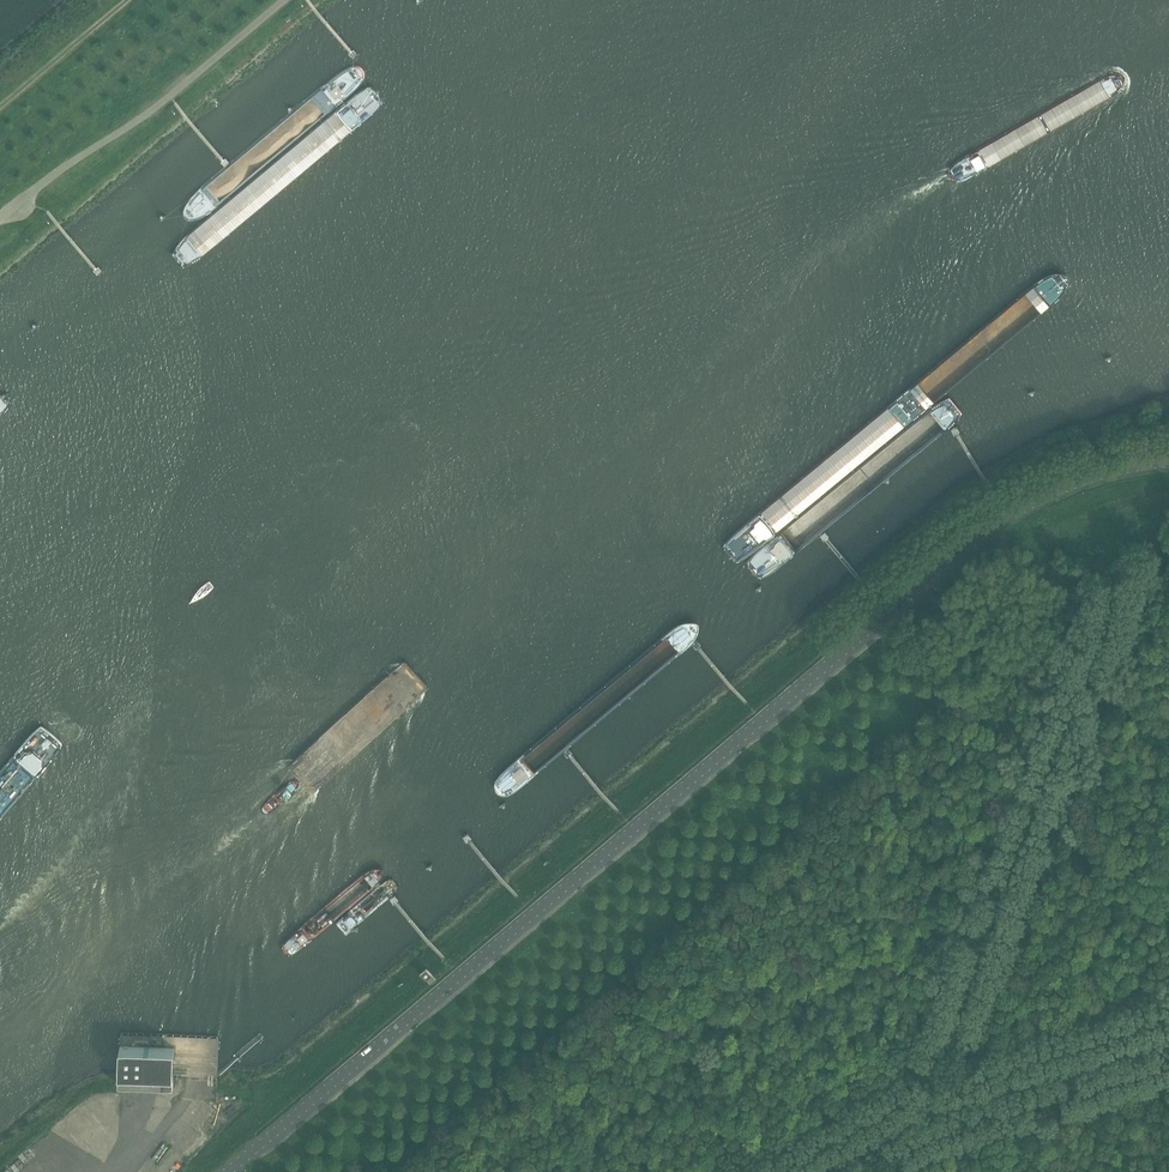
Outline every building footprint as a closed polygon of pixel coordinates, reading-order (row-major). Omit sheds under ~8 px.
[(427,967),(420,972),(426,979),(433,974),(427,967)] [(164,1048),(164,1039),(131,1038),(131,1047),(120,1046),(119,1085),(173,1087),(175,1048),(164,1048)]
